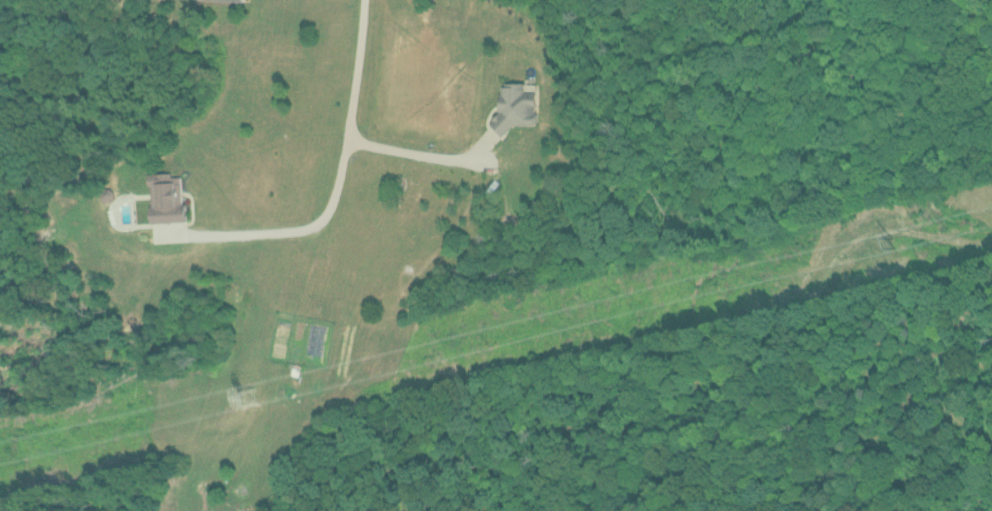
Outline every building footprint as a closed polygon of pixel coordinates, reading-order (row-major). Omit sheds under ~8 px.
[(539,83),(498,83),(498,127),(539,127),(539,83)] [(152,223),(185,221),(183,172),(149,174),(152,223)]
